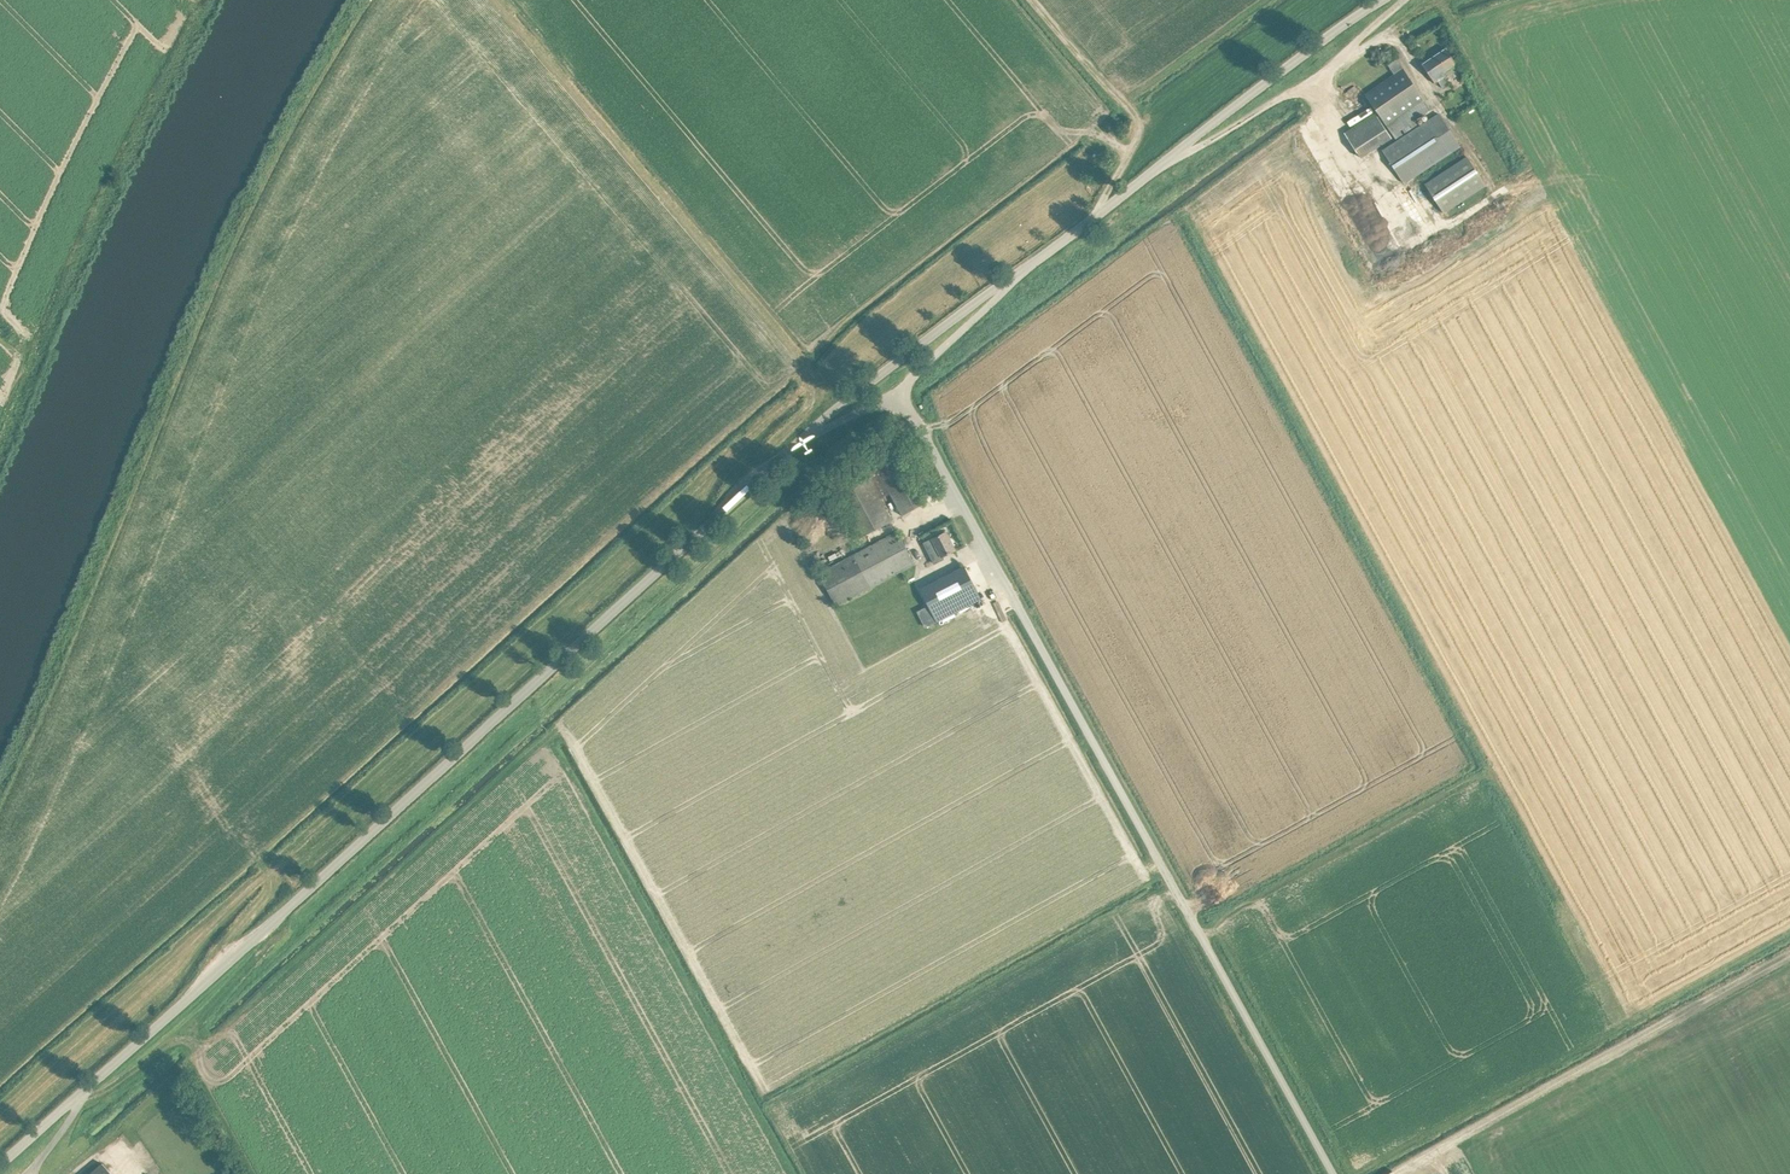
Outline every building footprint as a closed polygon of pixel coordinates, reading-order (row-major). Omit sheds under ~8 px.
[(1438,81),(1442,88),(1450,83),(1443,73),(1456,64),(1445,48),(1422,64),(1434,83),(1438,81)] [(1394,75),(1364,95),(1395,140),(1418,125),(1414,119),(1430,109),(1396,60),(1388,66),(1394,75)] [(1459,145),(1445,124),(1438,114),(1382,150),(1403,182),(1459,145)] [(1486,186),(1467,156),(1425,182),(1444,212),(1486,186)] [(1361,162),(1296,201),(1375,329),(1440,289),(1361,162)] [(880,499),(890,494),(902,516),(928,502),(899,448),(831,484),(860,538),(892,521),(880,499)] [(897,532),(887,538),(819,574),(836,606),(914,564),(897,532)] [(937,547),(941,557),(955,550),(946,532),(924,543),(928,552),(937,547)] [(964,567),(953,572),(920,589),(937,622),(981,599),(964,567)] [(89,1173),(112,1173),(103,1163),(89,1173)]
